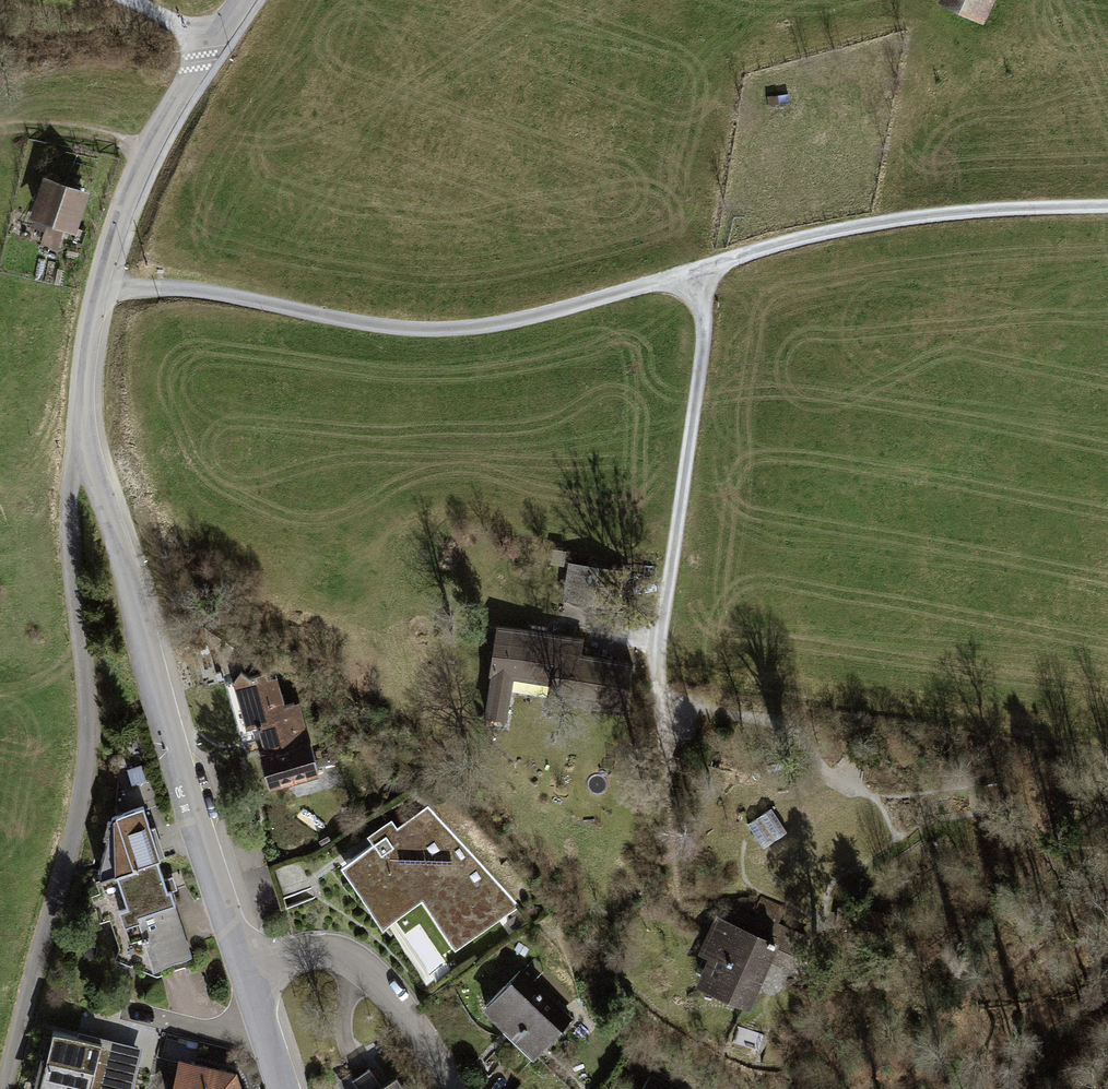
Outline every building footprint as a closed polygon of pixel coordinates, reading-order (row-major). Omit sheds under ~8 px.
[(979,21),(989,0),(939,0),(979,21)] [(88,188),(39,173),(25,217),(74,232),(88,188)] [(628,571),(567,562),(561,598),(622,607),(628,571)] [(581,637),(496,623),(483,701),(513,706),(518,676),(553,682),(551,696),(598,704),(631,710),(639,660),(579,650),(581,637)] [(249,654),(233,679),(245,718),(255,717),(265,751),(261,752),(269,786),(321,773),(299,698),(286,701),(275,667),(266,669),(249,654)] [(158,857),(164,855),(147,799),(114,808),(116,871),(158,857)] [(116,871),(114,808),(101,815),(98,836),(101,837),(92,880),(109,913),(119,909),(128,905),(116,871)] [(374,843),(342,865),(383,926),(423,900),(454,949),(518,905),(428,808),(398,828),(392,820),(368,836),(374,843)] [(158,857),(116,871),(128,905),(119,909),(132,942),(144,937),(153,968),(191,955),(158,857)] [(423,919),(406,929),(431,971),(448,961),(423,919)] [(725,920),(698,985),(748,1006),(756,988),(780,997),(792,969),(772,961),(780,942),(725,920)] [(523,972),(483,1008),(532,1059),(573,1019),(523,972)] [(41,1088),(135,1088),(146,1047),(57,1025),(41,1088)] [(751,1032),(738,1029),(735,1043),(758,1049),(761,1034),(751,1032)] [(182,1055),(174,1088),(246,1088),(240,1069),(182,1055)] [(643,1088),(676,1088),(652,1075),(643,1088)]
